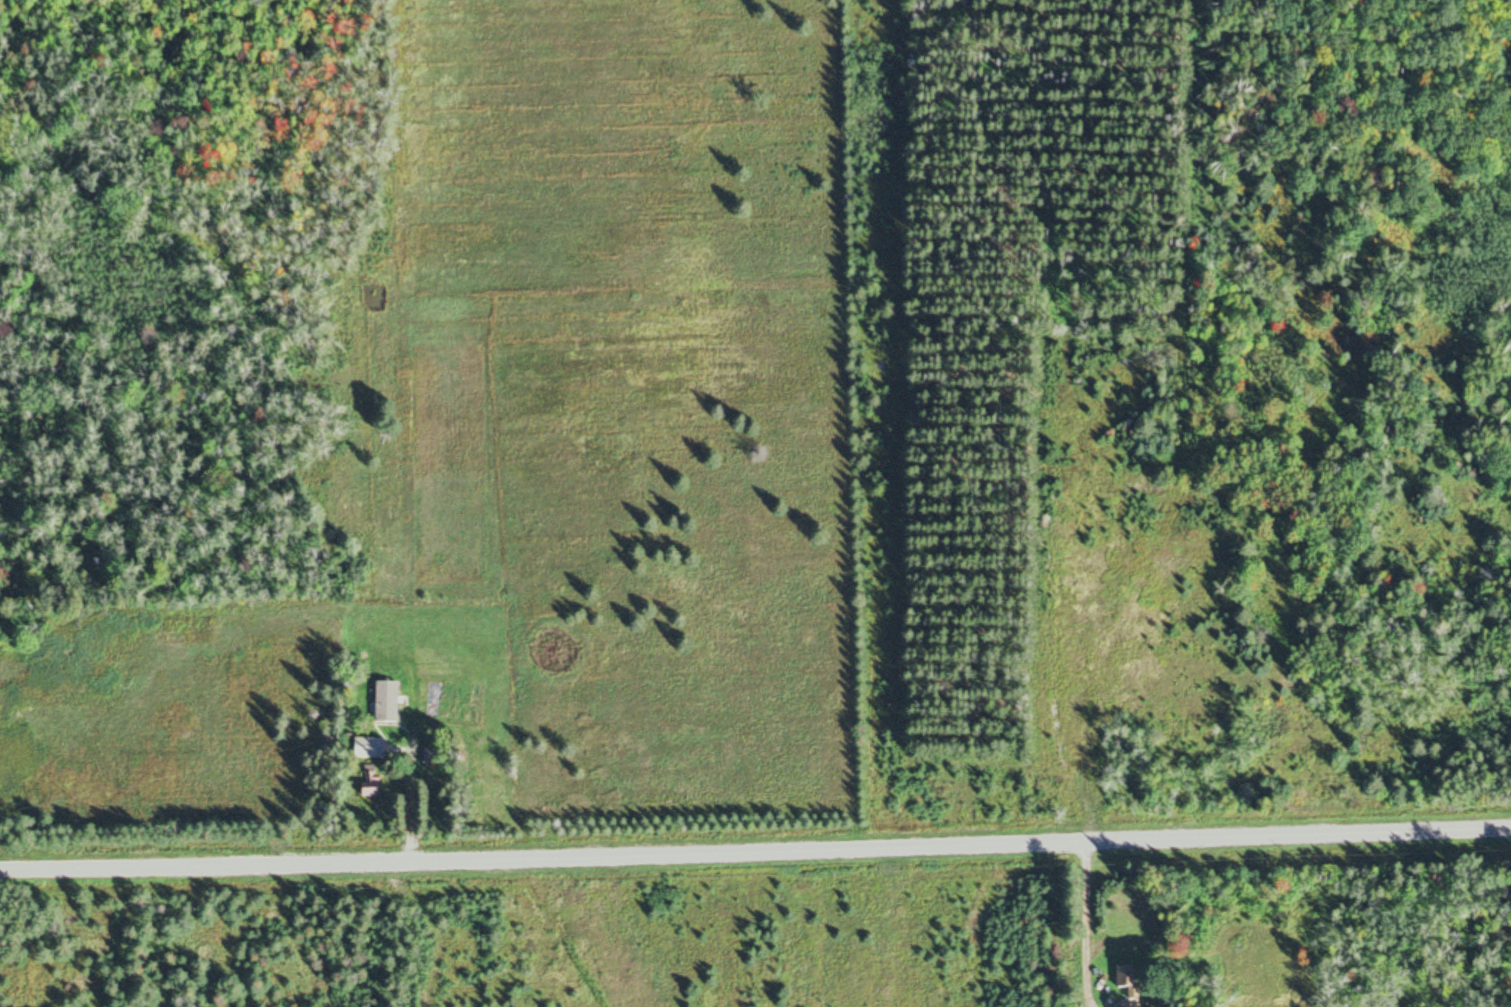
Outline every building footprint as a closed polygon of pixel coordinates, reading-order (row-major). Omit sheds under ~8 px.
[(399,681),(377,681),(377,721),(399,721),(399,681)] [(385,736),(355,736),(355,756),(385,756),(385,736)] [(377,794),(377,764),(364,764),(364,794),(377,794)] [(1138,998),(1138,964),(1117,964),(1117,985),(1128,985),(1128,998),(1138,998)]
